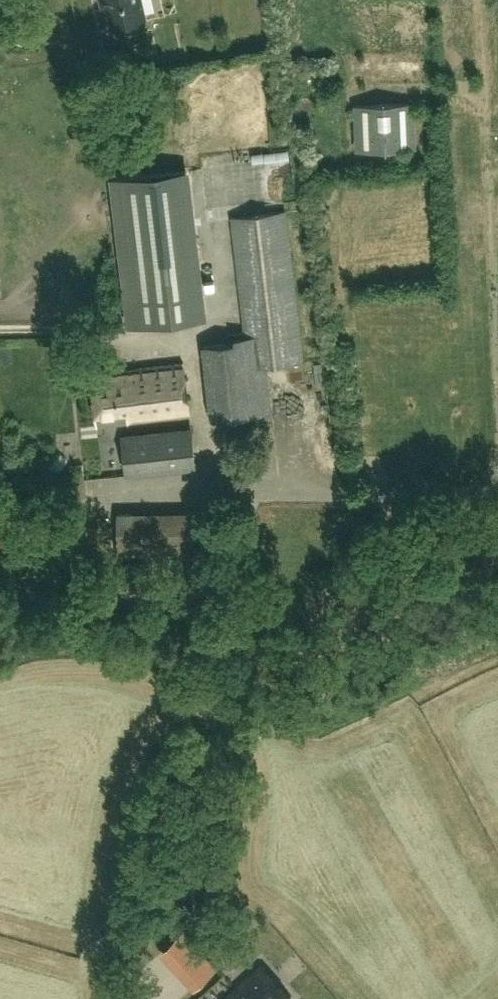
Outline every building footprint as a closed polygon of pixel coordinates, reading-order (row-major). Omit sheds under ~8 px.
[(111,25),(146,17),(142,0),(106,0),(111,25)] [(413,103),(356,106),(358,150),(415,148),(413,103)] [(235,343),(203,347),(211,420),(272,413),(267,366),(304,361),(287,212),(231,218),(244,337),(235,338),(235,343)] [(173,290),(176,321),(207,317),(204,287),(173,290)] [(161,336),(162,322),(138,321),(138,335),(161,336)] [(183,363),(91,374),(98,428),(129,425),(128,421),(189,414),(183,363)] [(121,436),(126,476),(197,468),(192,428),(121,436)] [(119,554),(134,554),(133,513),(118,513),(119,554)] [(153,592),(153,563),(119,563),(119,592),(153,592)] [(191,942),(183,933),(164,950),(173,959),(191,942)] [(189,976),(197,986),(216,969),(207,960),(189,976)] [(261,966),(225,998),(291,998),(261,966)]
